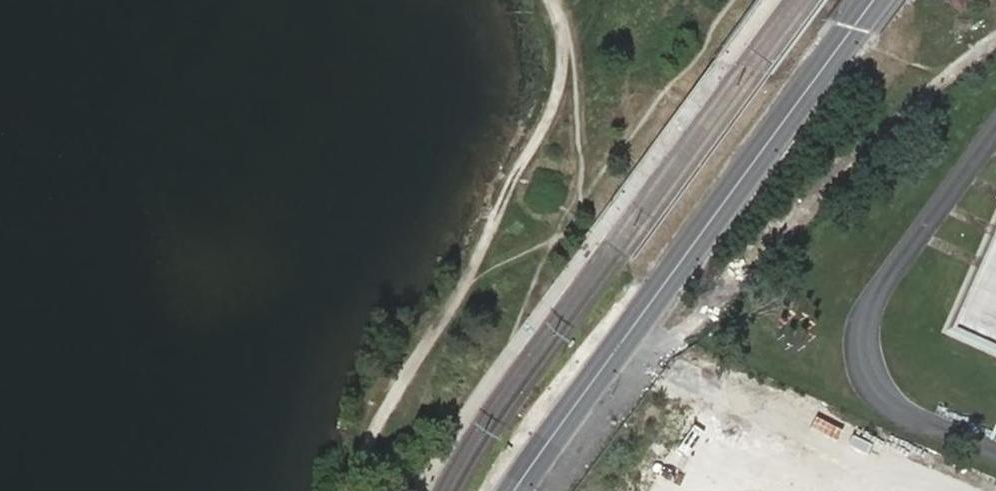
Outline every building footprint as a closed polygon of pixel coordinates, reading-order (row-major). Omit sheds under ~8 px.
[(949,332),(995,353),(995,228),(949,332)]
